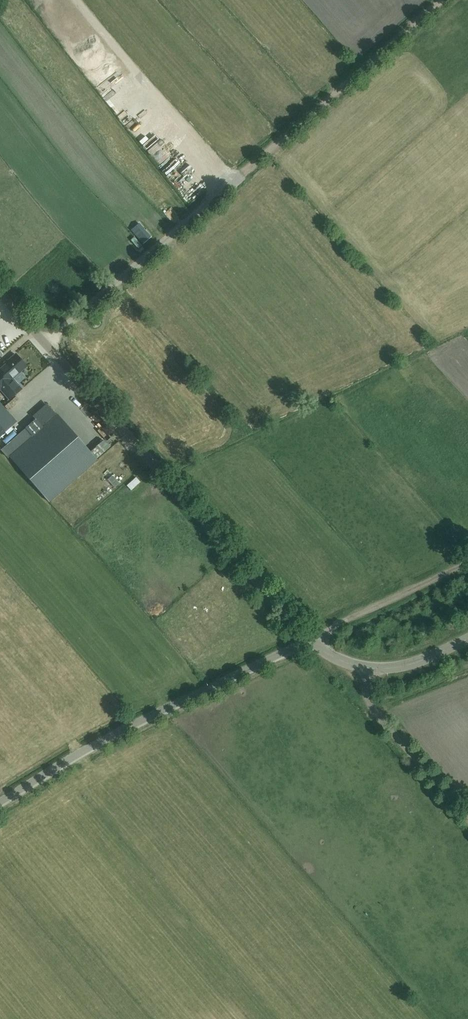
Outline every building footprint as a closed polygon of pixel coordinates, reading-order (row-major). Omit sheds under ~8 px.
[(176,181),(193,166),(188,160),(172,176),(176,181)] [(175,184),(183,193),(193,184),(185,175),(175,184)] [(164,203),(158,208),(162,213),(168,208),(164,203)] [(119,230),(117,221),(109,222),(110,232),(119,230)] [(140,243),(148,237),(140,227),(133,233),(140,243)] [(15,354),(4,364),(3,363),(0,366),(0,372),(0,373),(0,387),(10,398),(21,388),(12,378),(26,366),(15,354)] [(95,461),(46,404),(33,417),(35,420),(0,450),(8,458),(9,456),(49,501),(95,461)] [(0,404),(0,435),(16,421),(0,404)] [(446,556),(455,549),(450,543),(441,550),(446,556)]
